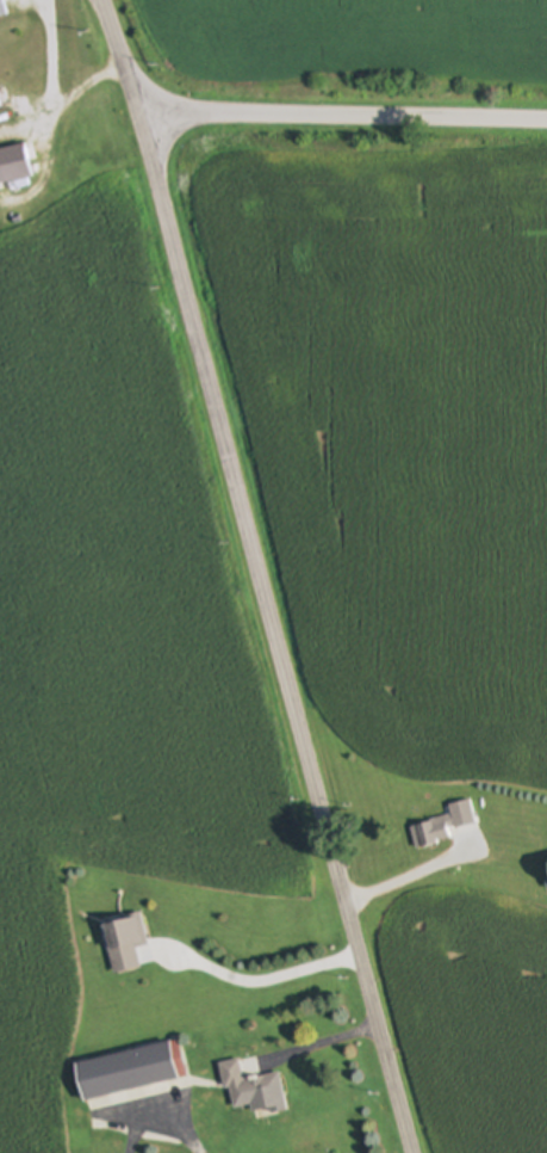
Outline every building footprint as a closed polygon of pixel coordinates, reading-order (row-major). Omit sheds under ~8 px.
[(32,179),(25,144),(0,150),(0,186),(32,179)] [(460,837),(453,816),(411,828),(417,850),(460,837)] [(142,915),(103,926),(116,975),(142,968),(137,950),(150,946),(142,915)] [(84,1101),(189,1080),(181,1043),(77,1063),(84,1101)] [(231,1110),(252,1106),(253,1114),(274,1110),(272,1101),(285,1099),(280,1074),(245,1081),(241,1061),(223,1064),(231,1110)]
